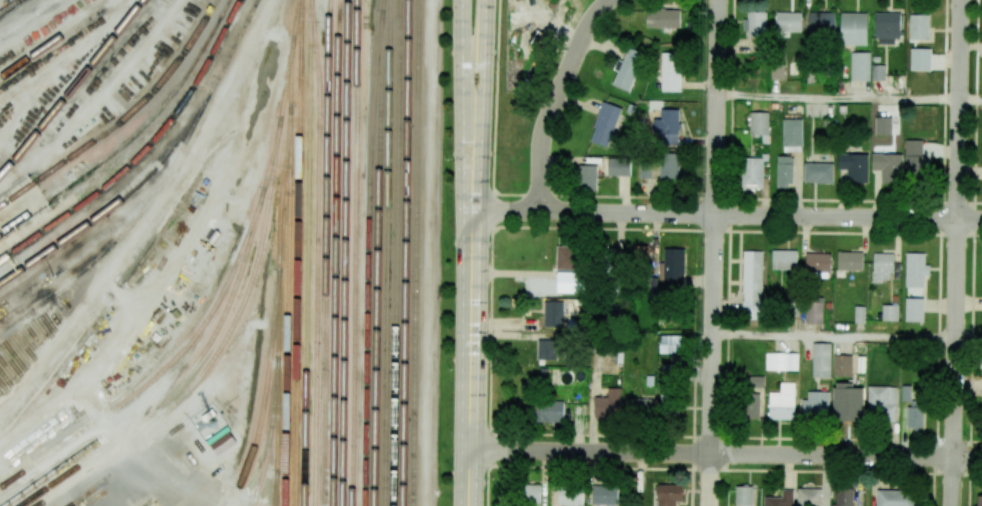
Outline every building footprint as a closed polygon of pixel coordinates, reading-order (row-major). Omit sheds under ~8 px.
[(679,9),(679,27),(646,27),(646,9),(679,9)] [(766,12),(744,12),(744,37),(766,37),(766,12)] [(802,13),(776,12),(776,31),(802,32),(802,13)] [(810,33),(834,34),(835,13),(811,12),(810,33)] [(867,13),(841,13),(840,45),(866,45),(867,13)] [(875,44),(899,44),(899,13),(876,13),(875,44)] [(909,39),(928,40),(929,15),(910,14),(909,39)] [(613,84),(618,71),(613,69),(617,59),(622,61),(628,47),(644,54),(628,90),(613,84)] [(910,71),(930,71),(930,49),(910,49),(910,71)] [(661,52),(661,91),(680,91),(680,52),(661,52)] [(850,81),(870,81),(870,52),(850,52),(850,81)] [(785,63),(771,63),(771,79),(785,79),(785,63)] [(885,81),(885,65),(871,65),(871,80),(885,81)] [(601,100),(592,127),(595,128),(590,141),(608,147),(622,107),(601,100)] [(678,109),(654,109),(654,143),(677,144),(678,109)] [(768,134),(769,113),(750,112),(750,134),(768,134)] [(892,135),(892,117),(875,117),(875,135),(892,135)] [(922,140),(905,140),(905,173),(924,173),(925,155),(922,155),(922,140)] [(658,178),(677,178),(678,150),(659,149),(658,178)] [(868,183),(868,153),(837,154),(837,170),(846,170),(847,183),(868,183)] [(901,154),(872,153),(871,170),(881,170),(881,182),(901,183),(901,154)] [(792,156),(777,156),(776,188),(792,188),(792,156)] [(763,158),(742,157),(741,188),(762,188),(763,158)] [(607,158),(607,175),(629,176),(630,158),(607,158)] [(638,178),(650,177),(650,158),(638,158),(638,178)] [(833,163),(804,163),(803,183),(833,183),(833,163)] [(578,164),(597,165),(596,192),(577,191),(578,164)] [(556,246),(557,270),(578,269),(577,245),(556,246)] [(646,246),(635,246),(635,260),(646,260),(646,246)] [(683,249),(664,248),(663,262),(659,262),(658,288),(682,289),(683,249)] [(797,270),(797,250),(772,250),(771,269),(797,270)] [(762,251),(743,251),(742,318),(762,319),(762,251)] [(862,271),(862,252),(837,252),(837,270),(862,271)] [(806,271),(830,271),(830,253),(806,253),(806,271)] [(893,253),(873,253),(872,281),(891,281),(891,279),(899,280),(900,263),(893,262),(893,253)] [(905,287),(924,287),(924,275),(929,276),(929,264),(924,264),(924,253),(905,253),(905,287)] [(923,322),(923,298),(905,298),(905,321),(923,322)] [(563,301),(544,301),(543,326),(555,327),(555,319),(563,320),(563,301)] [(822,324),(823,301),(807,301),(806,323),(822,324)] [(898,321),(898,305),(882,305),(882,321),(898,321)] [(854,323),(864,323),(864,306),(855,306),(854,323)] [(659,353),(672,354),(671,359),(677,359),(678,354),(683,354),(683,336),(659,335),(659,353)] [(556,359),(555,339),(536,340),(537,360),(556,359)] [(812,377),(830,377),(831,343),(812,343),(812,377)] [(766,370),(798,370),(798,353),(766,353),(766,370)] [(852,355),(833,355),(833,376),(851,376),(852,355)] [(662,378),(678,378),(678,364),(662,364),(662,378)] [(763,387),(763,376),(746,376),(746,387),(763,387)] [(794,420),(794,383),(780,382),(780,392),(769,392),(768,419),(794,420)] [(863,388),(852,387),(852,383),(834,382),(833,421),(863,422),(863,388)] [(896,386),(868,386),(867,415),(881,416),(881,421),(896,421),(896,386)] [(901,401),(912,401),(911,386),(901,386),(901,401)] [(607,396),(594,396),(593,419),(620,419),(620,388),(608,388),(607,396)] [(829,392),(807,391),(807,399),(802,399),(802,417),(829,418),(829,392)] [(759,394),(743,393),(743,418),(759,418),(759,394)] [(651,398),(625,398),(626,413),(651,412),(651,398)] [(563,422),(563,402),(536,401),(536,422),(563,422)] [(907,428),(923,428),(924,407),(907,407),(907,428)] [(540,503),(540,485),(523,484),(522,503),(540,503)] [(682,501),(682,485),(657,484),(656,505),(676,505),(676,501),(682,501)] [(617,505),(618,487),(593,485),(592,504),(617,505)] [(752,486),(735,486),(736,505),(752,505),(752,486)] [(797,489),(797,505),(821,505),(821,488),(797,489)] [(850,488),(835,488),(836,504),(831,504),(831,505),(850,505),(850,488)] [(793,490),(782,489),(781,497),(764,497),(763,505),(793,505),(793,490)] [(578,505),(582,505),(583,491),(558,490),(557,505),(578,505)] [(914,491),(876,490),(876,505),(914,505),(914,491)]
